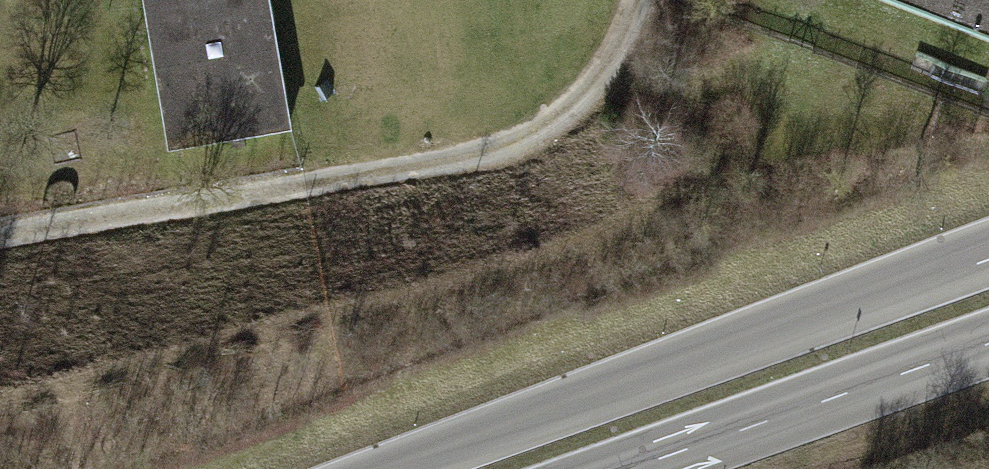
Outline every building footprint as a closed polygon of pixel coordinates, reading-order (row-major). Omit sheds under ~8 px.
[(165,150),(290,130),(269,0),(141,0),(165,150)] [(988,44),(988,0),(873,0),(988,44)]
